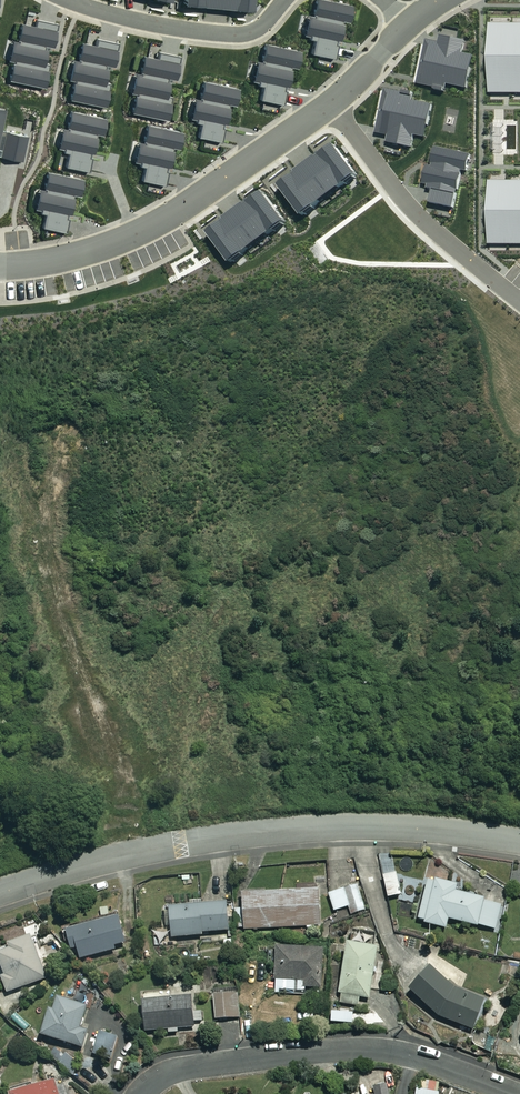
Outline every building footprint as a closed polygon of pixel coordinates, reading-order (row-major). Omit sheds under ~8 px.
[(340,0),(314,0),(311,15),(305,13),(301,32),(312,34),(309,51),(333,56),(340,18),(347,19),(350,2),(340,0)] [(12,59),(8,77),(41,84),(45,63),(41,62),(44,45),(51,47),(56,22),(33,17),(32,22),(18,19),(14,39),(10,38),(6,58),(12,59)] [(487,21),(486,93),(519,93),(519,21),(487,21)] [(73,78),(69,96),(102,103),(107,82),(102,81),(105,64),(112,66),(117,41),(94,36),(93,41),(79,38),(76,58),(71,57),(67,77),(73,78)] [(299,49),(263,42),(260,61),(253,60),(250,79),(260,81),(257,98),(281,103),(288,65),(296,66),(299,49)] [(134,91),(130,110),(163,116),(167,95),(163,94),(166,78),(173,79),(178,54),(155,50),(154,54),(140,52),(136,71),(132,70),(128,90),(134,91)] [(237,86),(201,79),(198,99),(191,97),(188,116),(199,118),(195,135),(220,140),(227,102),(234,103),(237,86)] [(104,116),(68,110),(64,129),(58,128),(54,147),(65,148),(62,166),(86,170),(93,132),(100,134),(104,116)] [(180,129),(144,122),(141,141),(134,140),(131,159),(142,161),(138,178),(162,183),(169,145),(177,146),(180,129)] [(20,159),(25,134),(0,129),(0,155),(20,159)] [(81,177),(45,170),(42,190),(36,189),(32,207),(43,209),(39,227),(64,231),(71,193),(78,195),(81,177)] [(488,181),(488,243),(519,243),(519,181),(488,181)] [(512,393),(519,405),(519,387),(512,393)] [(400,896),(396,874),(383,876),(387,898),(400,896)] [(456,886),(427,880),(417,923),(445,929),(447,920),(495,931),(501,905),(455,894),(456,886)] [(366,910),(358,885),(329,893),(334,911),(349,906),(351,914),(366,910)] [(322,925),(320,888),(243,892),(245,929),(322,925)] [(229,938),(226,903),(166,905),(166,926),(172,925),(172,937),(203,936),(203,932),(223,931),(223,939),(229,938)] [(128,947),(119,916),(67,929),(72,948),(77,946),(80,959),(128,947)] [(9,993),(50,979),(35,937),(8,946),(9,950),(0,953),(0,960),(6,976),(4,977),(9,993)] [(378,946),(349,942),(340,1002),(359,1005),(360,996),(370,998),(378,946)] [(323,987),(323,945),(276,945),(276,993),(306,994),(306,987),(323,987)] [(446,984),(428,969),(410,990),(435,1016),(472,1031),(484,1003),(446,984)] [(193,1010),(192,996),(172,998),(172,991),(144,993),(147,1033),(178,1031),(178,1028),(194,1027),(194,1021),(201,1020),(201,1010),(193,1010)] [(239,993),(214,995),(216,1019),(241,1017),(239,993)] [(89,1003),(60,994),(55,1010),(50,1008),(42,1034),(76,1045),(89,1003)] [(354,1012),(332,1011),(331,1021),(354,1023),(354,1012)] [(121,1037),(101,1030),(93,1054),(113,1061),(121,1037)] [(516,1046),(504,1037),(496,1049),(508,1057),(516,1046)] [(55,1079),(11,1092),(11,1093),(60,1093),(55,1079)] [(388,1084),(374,1087),(375,1093),(390,1093),(388,1084)]
